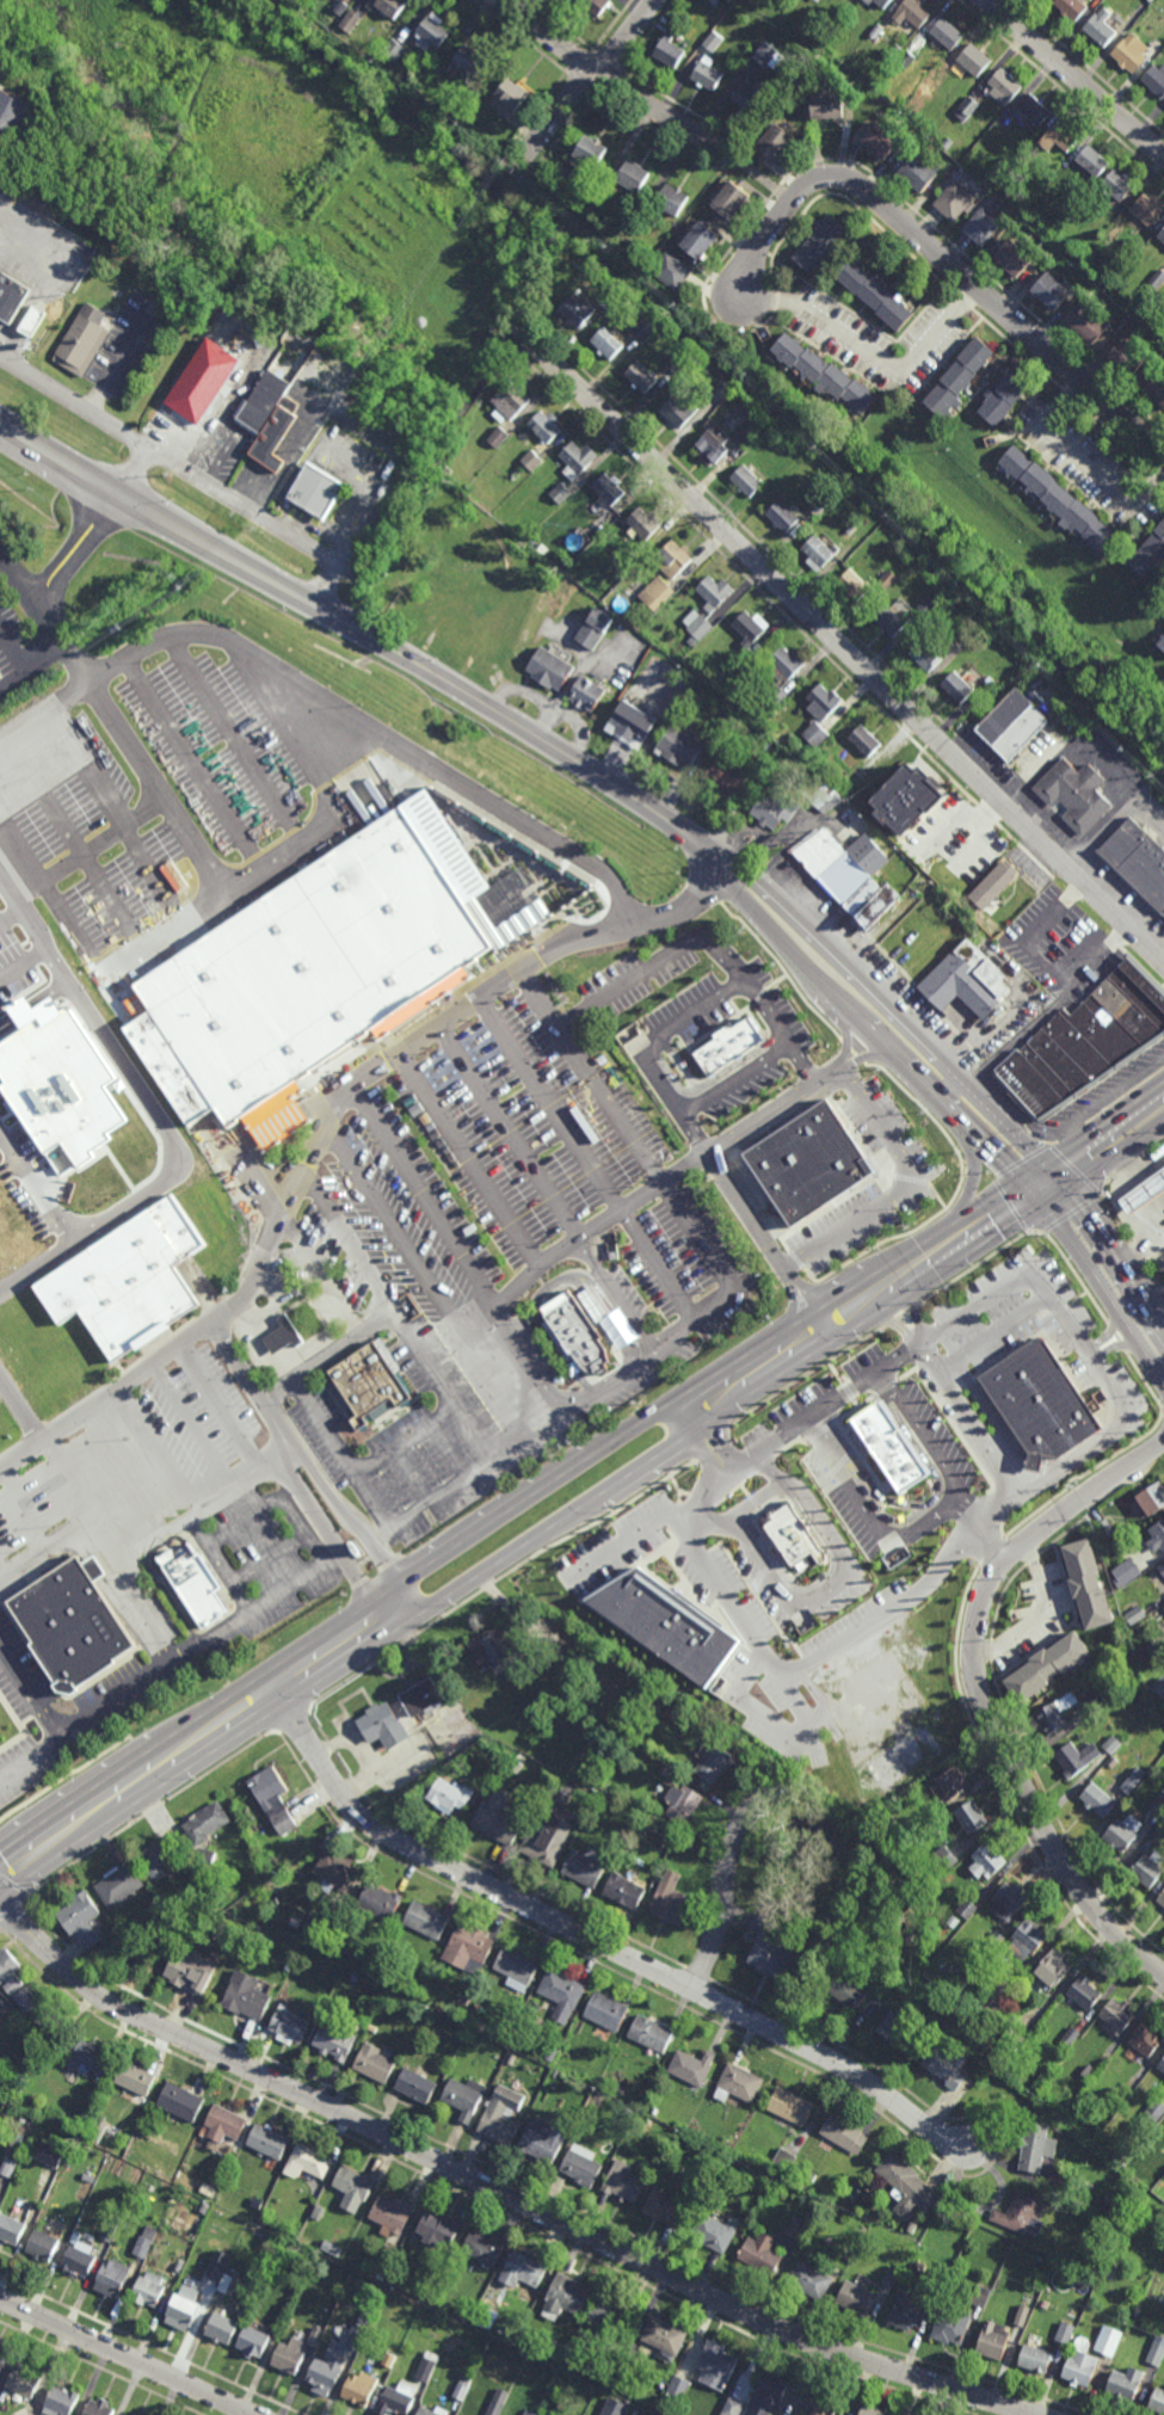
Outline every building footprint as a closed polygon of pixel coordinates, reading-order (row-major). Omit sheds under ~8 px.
[(407,0),(379,0),(372,8),(390,23),(407,0)] [(609,4),(604,0),(576,0),(575,1),(597,18),(609,4)] [(883,10),(872,0),(891,0),(883,10)] [(888,19),(905,0),(913,0),(930,14),(917,29),(904,18),(897,26),(888,19)] [(1086,8),(1076,0),(1057,0),(1052,6),(1073,24),(1086,8)] [(339,16),(332,10),(337,4),(345,10),(339,16)] [(1101,47),(1110,36),(1098,25),(1109,13),(1103,7),(1083,30),(1101,47)] [(350,33),(339,25),(351,10),(362,18),(350,33)] [(431,13),(443,23),(439,26),(450,36),(435,55),(412,37),(431,13)] [(940,18),(962,36),(950,51),(928,33),(940,18)] [(1123,35),(1117,29),(1126,20),(1132,25),(1123,35)] [(873,39),(867,35),(876,23),(882,29),(873,39)] [(713,53),(703,44),(714,30),(725,38),(713,53)] [(1131,74),(1145,58),(1138,51),(1145,44),(1132,32),(1110,56),(1131,74)] [(672,38),(669,43),(684,53),(673,70),(651,57),(664,33),(672,38)] [(394,62),(380,51),(390,37),(405,48),(394,62)] [(770,45),(771,43),(774,45),(772,47),(784,56),(772,70),(753,55),(764,41),(770,45)] [(894,55),(889,51),(895,44),(900,48),(894,55)] [(971,44),(990,61),(974,79),(955,62),(971,44)] [(463,45),(485,63),(472,79),(450,61),(463,45)] [(904,69),(894,61),(905,49),(914,57),(904,69)] [(702,56),(712,62),(708,68),(722,76),(710,94),(688,80),(702,56)] [(1159,72),(1163,66),(1163,97),(1162,100),(1140,81),(1153,67),(1159,72)] [(998,69),(1020,88),(1003,107),(987,94),(992,90),(985,84),(998,69)] [(505,81),(525,96),(506,122),(486,107),(505,81)] [(744,84),(766,100),(753,118),(731,101),(744,84)] [(4,156),(0,154),(0,87),(1,85),(33,104),(4,156)] [(829,92),(842,92),(842,118),(839,118),(839,121),(834,121),(834,118),(820,118),(820,122),(814,122),(814,119),(808,119),(808,93),(823,93),(823,87),(829,87),(829,92)] [(965,122),(954,112),(968,96),(979,104),(965,122)] [(1028,96),(1049,113),(1036,129),(1015,111),(1028,96)] [(926,127),(922,122),(928,117),(931,123),(926,127)] [(882,127),(887,122),(894,128),(889,133),(899,141),(882,160),(858,140),(875,119),(882,127)] [(1058,121),(1079,140),(1066,154),(1057,146),(1048,155),(1036,144),(1058,121)] [(777,162),(757,147),(775,122),(796,137),(777,162)] [(980,137),(975,131),(980,127),(986,131),(980,137)] [(583,137),(604,150),(592,171),(571,158),(583,137)] [(1023,168),(1015,160),(1027,147),(1036,155),(1023,168)] [(1086,148),(1108,166),(1095,181),(1073,164),(1086,148)] [(941,167),(936,173),(937,174),(920,193),(895,172),(913,153),(914,154),(919,149),(941,167)] [(566,179),(553,168),(559,161),(572,172),(566,179)] [(627,161),(648,174),(634,197),(612,184),(627,161)] [(992,184),(986,178),(993,171),(999,177),(992,184)] [(1113,171),(1133,187),(1119,204),(1100,187),(1113,171)] [(969,192),(971,191),(977,196),(972,201),(975,203),(967,212),(965,210),(953,222),(932,203),(955,179),(969,192)] [(751,197),(732,221),(712,205),(720,195),(715,191),(719,186),(723,190),(731,180),(751,197)] [(598,202),(590,197),(597,184),(605,189),(598,202)] [(665,185),(688,198),(675,220),(653,208),(665,185)] [(1141,196),(1163,214),(1148,230),(1128,214),(1141,196)] [(998,218),(999,217),(1004,221),(981,247),(961,229),(984,204),(998,218)] [(639,224),(630,220),(639,208),(647,212),(639,224)] [(840,244),(837,248),(832,244),(826,251),(827,252),(820,260),(823,263),(818,267),(815,265),(808,273),(790,258),(809,238),(808,236),(827,215),(845,230),(838,239),(840,240),(838,242),(840,244)] [(720,236),(701,261),(680,246),(689,235),(684,232),(688,227),(692,230),(700,221),(720,236)] [(1156,239),(1163,230),(1163,246),(1156,239)] [(1018,247),(1023,241),(1029,247),(1024,252),(1034,260),(1016,279),(992,258),(1009,239),(1018,247)] [(1063,254),(1059,251),(1065,245),(1068,248),(1063,254)] [(678,292),(651,272),(667,251),(694,271),(678,292)] [(857,265),(861,261),(864,264),(862,266),(864,267),(862,270),(870,277),(872,276),(880,283),(881,281),(887,285),(885,288),(893,295),(892,296),(899,303),(901,301),(907,306),(905,308),(913,314),(897,333),(875,314),(876,313),(855,295),(833,277),(850,259),(857,265)] [(58,272),(54,269),(57,261),(63,265),(58,272)] [(1158,269),(1163,274),(1163,278),(1156,288),(1147,281),(1158,269)] [(16,329),(0,319),(0,283),(7,272),(39,292),(16,329)] [(1057,281),(1061,276),(1066,279),(1061,284),(1071,292),(1054,313),(1030,291),(1047,272),(1057,281)] [(606,309),(605,308),(603,310),(598,306),(601,302),(598,301),(609,290),(617,298),(606,309)] [(559,310),(577,328),(593,310),(585,302),(580,307),(571,297),(559,310)] [(55,361),(85,380),(115,333),(103,327),(109,316),(90,304),(55,361)] [(1095,314),(1098,308),(1107,315),(1102,320),(1109,326),(1091,346),(1067,326),(1085,306),(1095,314)] [(30,339),(18,331),(32,307),(45,314),(30,339)] [(642,344),(630,332),(646,316),(658,328),(642,344)] [(602,328),(621,347),(608,361),(589,343),(602,328)] [(806,351),(809,349),(829,366),(832,363),(852,382),(856,380),(876,399),(860,415),(852,409),(849,413),(845,409),(848,406),(840,399),(837,401),(827,393),(824,396),(820,394),(824,389),(817,382),(814,386),(806,378),(802,381),(799,378),(801,377),(799,375),(800,374),(793,366),(790,370),(782,363),(780,364),(776,361),(777,358),(769,350),(786,332),(806,351)] [(983,369),(981,366),(974,376),(975,376),(969,383),(972,386),(966,392),(965,389),(957,398),(959,399),(953,406),(954,407),(949,412),(953,415),(947,423),(941,418),(940,419),(923,403),(941,383),(940,382),(959,361),(957,359),(975,338),(993,355),(987,362),(989,363),(983,369)] [(1132,347),(1135,343),(1141,347),(1137,352),(1145,361),(1128,380),(1106,359),(1123,339),(1132,347)] [(350,371),(317,349),(299,377),(332,399),(350,371)] [(677,375),(666,365),(677,353),(688,364),(677,375)] [(636,362),(657,380),(642,395),(622,376),(636,362)] [(197,417),(209,414),(207,403),(224,374),(211,364),(201,381),(191,372),(179,392),(180,406),(197,417)] [(1012,407),(1014,408),(994,430),(977,414),(984,405),(983,403),(989,396),(990,398),(994,393),(994,392),(1002,383),(999,382),(1011,369),(1030,387),(1012,407)] [(245,420),(266,433),(300,386),(276,370),(245,420)] [(1159,372),(1163,377),(1163,413),(1141,393),(1159,372)] [(718,384),(722,381),(732,390),(719,402),(710,394),(712,392),(706,386),(713,378),(718,384)] [(509,381),(530,401),(507,424),(486,403),(509,381)] [(731,403),(726,401),(731,394),(735,396),(731,403)] [(683,395),(697,408),(678,429),(659,411),(672,398),(677,401),(683,395)] [(255,457),(283,475),(291,463),(281,457),(307,419),(289,407),(255,457)] [(537,414),(546,419),(550,412),(558,420),(554,426),(561,431),(544,448),(524,429),(537,414)] [(709,468),(728,450),(721,446),(728,439),(710,420),(701,430),(706,435),(691,450),(709,468)] [(734,435),(743,446),(754,437),(745,426),(734,435)] [(498,449),(487,441),(499,427),(509,435),(498,449)] [(571,445),(578,452),(586,450),(593,456),(578,474),(560,457),(571,445)] [(1034,466),(1035,464),(1077,503),(1078,503),(1098,520),(1097,522),(1117,541),(1101,559),(1094,553),(1091,555),(1085,550),(1088,547),(1079,540),(1082,537),(1076,532),(1071,537),(1059,526),(1063,523),(1054,515),(1052,518),(1046,512),(1048,510),(1040,503),(1041,503),(1034,495),(1029,499),(1024,494),(1027,491),(1012,478),(1009,481),(1003,476),(1006,474),(997,466),(1014,448),(1034,466)] [(532,473),(521,461),(531,450),(543,462),(532,473)] [(294,504),(332,525),(353,487),(316,466),(294,504)] [(743,466),(762,485),(747,499),(728,480),(743,466)] [(604,475),(609,480),(612,475),(621,483),(617,487),(623,493),(609,507),(590,488),(604,475)] [(560,506),(549,494),(561,483),(572,494),(560,506)] [(778,501),(797,520),(784,535),(764,515),(778,501)] [(817,518),(808,510),(817,501),(825,510),(817,518)] [(636,507),(646,516),(649,512),(660,522),(659,528),(645,543),(622,523),(636,507)] [(1163,565),(1163,566),(1163,568),(1159,574),(1157,572),(1152,577),(1148,574),(1143,581),(1125,566),(1134,554),(1135,555),(1153,535),(1152,534),(1163,520),(1163,559),(1163,563),(1163,565)] [(854,549),(846,543),(860,529),(867,536),(854,549)] [(814,537),(827,550),(833,544),(840,552),(815,574),(806,563),(809,559),(801,549),(814,537)] [(671,542),(679,550),(683,547),(688,552),(684,554),(690,560),(671,580),(651,563),(671,542)] [(635,563),(630,557),(634,554),(639,559),(635,563)] [(849,569),(868,590),(854,604),(833,584),(849,569)] [(885,590),(877,583),(889,571),(897,578),(885,590)] [(654,610),(653,609),(648,614),(634,599),(639,596),(638,593),(658,573),(675,590),(654,610)] [(696,590),(709,602),(702,610),(709,617),(733,590),(721,579),(716,585),(707,577),(696,590)] [(926,616),(916,606),(931,590),(942,599),(926,616)] [(573,640),(593,653),(612,621),(592,608),(573,640)] [(700,614),(700,612),(713,626),(698,640),(697,639),(691,646),(685,641),(692,634),(686,627),(688,626),(682,620),(694,608),(700,614)] [(886,608),(898,620),(906,611),(913,617),(892,640),(873,621),(886,608)] [(743,614),(751,621),(756,616),(768,627),(746,652),(738,645),(744,637),(731,627),(743,614)] [(1156,641),(1163,632),(1163,648),(1156,641)] [(920,642),(940,661),(928,674),(909,654),(920,642)] [(780,648),(788,657),(794,651),(805,660),(782,685),(765,671),(770,665),(766,661),(780,648)] [(727,683),(718,673),(741,649),(751,659),(727,683)] [(544,700),(547,697),(548,694),(555,698),(569,677),(536,657),(522,680),(530,685),(529,688),(528,689),(544,700)] [(669,680),(654,672),(663,659),(677,667),(669,680)] [(951,673),(972,690),(957,707),(937,689),(951,673)] [(975,682),(972,677),(975,673),(980,678),(975,682)] [(573,706),(579,709),(583,704),(590,709),(603,691),(580,676),(567,696),(575,702),(573,706)] [(776,706),(772,702),(768,708),(762,702),(766,696),(765,696),(777,684),(787,694),(776,706)] [(818,685),(838,704),(825,719),(805,700),(818,685)] [(1008,763),(1047,722),(1015,691),(975,733),(1008,763)] [(621,701),(652,717),(638,744),(606,727),(621,701)] [(814,746),(801,733),(813,721),(826,734),(814,746)] [(860,726),(880,746),(866,760),(845,740),(860,726)] [(685,770),(700,746),(669,727),(653,751),(685,770)] [(735,797),(749,775),(715,754),(701,777),(735,797)] [(867,768),(863,765),(868,759),(872,763),(867,768)] [(1063,762),(1074,774),(1086,763),(1104,781),(1095,791),(1111,808),(1082,842),(1059,819),(1066,809),(1059,801),(1052,809),(1034,790),(1063,762)] [(903,837),(947,795),(923,770),(917,775),(909,765),(870,801),(877,809),(874,814),(885,826),(888,823),(903,837)] [(186,1127),(125,1030),(147,1015),(127,986),(425,784),(497,891),(468,911),(494,949),(227,1129),(213,1109),(186,1127)] [(842,798),(829,786),(813,804),(826,815),(842,798)] [(774,831),(788,812),(758,796),(747,818),(774,831)] [(1128,819),(1163,853),(1163,909),(1160,913),(1096,851),(1128,819)] [(843,858),(820,830),(790,851),(818,883),(843,858)] [(818,883),(843,858),(866,836),(886,863),(869,880),(842,907),(818,883)] [(1004,861),(969,895),(981,908),(1016,874),(1004,861)] [(854,919),(881,889),(869,880),(842,907),(854,919)] [(866,931),(898,898),(885,885),(881,889),(854,919),(866,931)] [(943,1009),(954,998),(983,1022),(1008,992),(997,985),(1003,978),(965,939),(917,988),(941,1011),(943,1009)] [(1037,1123),(1163,1037),(1163,995),(1126,959),(1067,1018),(1060,1012),(991,1076),(1037,1123)] [(38,1004),(29,987),(0,1005),(0,1010),(11,1027),(0,1034),(0,1083),(62,1183),(119,1147),(111,1133),(128,1122),(107,1090),(121,1086),(70,1006),(62,1011),(51,996),(38,1004)] [(700,1082),(774,1037),(750,999),(678,1045),(700,1082)] [(768,1242),(891,1166),(837,1086),(716,1164),(768,1242)] [(1117,1201),(1163,1167),(1163,1193),(1129,1218),(1117,1201)] [(58,1327),(30,1282),(93,1243),(156,1205),(177,1193),(208,1243),(190,1262),(214,1302),(107,1367),(76,1316),(58,1327)] [(612,1313),(595,1285),(580,1295),(597,1322),(612,1313)] [(547,1322),(575,1302),(610,1353),(610,1359),(610,1363),(606,1368),(609,1372),(599,1379),(597,1375),(595,1376),(591,1376),(586,1374),(581,1368),(547,1322)] [(278,1318),(283,1326),(263,1338),(274,1356),(303,1339),(287,1313),(278,1318)] [(271,1323),(252,1335),(266,1355),(284,1343),(271,1323)] [(378,1335),(320,1375),(364,1438),(423,1397),(378,1335)] [(1040,1336),(977,1379),(1026,1456),(1055,1461),(1104,1429),(1040,1336)] [(876,1411),(922,1478),(882,1505),(836,1437),(852,1427),(876,1411)] [(1160,1479),(1163,1485),(1163,1507),(1150,1516),(1145,1510),(1138,1515),(1129,1503),(1138,1497),(1137,1495),(1140,1492),(1139,1491),(1144,1487),(1144,1490),(1160,1479)] [(741,1523),(777,1572),(809,1551),(775,1501),(753,1515),(741,1523)] [(1107,1539),(1097,1523),(1107,1517),(1116,1532),(1107,1539)] [(1148,1529),(1163,1518),(1163,1550),(1163,1551),(1162,1547),(1153,1552),(1146,1542),(1153,1536),(1148,1529)] [(1063,1546),(1085,1630),(1113,1623),(1091,1538),(1063,1546)] [(220,1589),(214,1591),(227,1613),(201,1633),(150,1560),(166,1551),(171,1560),(191,1548),(220,1589)] [(1119,1589),(1113,1581),(1116,1577),(1111,1570),(1132,1557),(1143,1573),(1119,1589)] [(4,1603),(64,1698),(136,1652),(75,1558),(4,1603)] [(640,1566),(584,1600),(706,1690),(741,1641),(640,1566)] [(1132,1626),(1125,1615),(1140,1604),(1147,1616),(1132,1626)] [(526,1645),(509,1656),(510,1658),(494,1667),(493,1665),(482,1671),(468,1646),(470,1645),(467,1640),(488,1629),(489,1631),(500,1625),(501,1627),(513,1621),(526,1645)] [(1003,1678),(1019,1703),(1092,1656),(1076,1631),(1003,1678)] [(1148,1664),(1139,1651),(1154,1639),(1163,1652),(1148,1664)] [(426,1714),(424,1711),(412,1719),(399,1696),(431,1676),(444,1699),(443,1700),(445,1704),(426,1714)] [(1148,1686),(1163,1676),(1163,1699),(1159,1702),(1148,1686)] [(1094,1712),(1080,1698),(1101,1681),(1114,1695),(1094,1712)] [(1061,1712),(1068,1724),(1046,1736),(1042,1727),(1040,1729),(1036,1723),(1039,1721),(1034,1713),(1072,1690),(1078,1700),(1061,1712)] [(400,1721),(401,1720),(412,1738),(387,1751),(380,1738),(369,1744),(356,1720),(367,1714),(364,1709),(377,1702),(378,1706),(388,1701),(400,1721)] [(680,1726),(665,1715),(675,1701),(690,1713),(680,1726)] [(1111,1755),(1102,1745),(1113,1735),(1122,1743),(1111,1755)] [(734,1757),(714,1785),(695,1772),(703,1761),(697,1756),(704,1745),(709,1749),(715,1742),(734,1757)] [(1079,1752),(1094,1742),(1103,1754),(1068,1780),(1063,1774),(1066,1772),(1053,1755),(1071,1742),(1079,1752)] [(1113,1768),(1108,1763),(1114,1756),(1119,1761),(1113,1768)] [(517,1774),(509,1767),(516,1758),(523,1766),(517,1774)] [(676,1783),(671,1781),(672,1779),(661,1774),(667,1764),(683,1773),(676,1783)] [(963,1773),(966,1772),(968,1775),(965,1778),(972,1786),(949,1801),(935,1780),(957,1764),(963,1773)] [(298,1826),(281,1837),(247,1781),(275,1766),(290,1792),(281,1797),(298,1826)] [(1131,1795),(1121,1788),(1138,1767),(1147,1774),(1131,1795)] [(454,1785),(456,1781),(464,1786),(466,1783),(475,1789),(463,1810),(455,1806),(450,1815),(435,1806),(436,1804),(433,1801),(432,1804),(429,1803),(430,1800),(427,1799),(439,1776),(454,1785)] [(578,1815),(573,1824),(574,1825),(565,1844),(567,1846),(554,1868),(521,1850),(532,1828),(534,1828),(543,1809),(549,1812),(554,1803),(549,1800),(560,1780),(575,1789),(566,1807),(578,1815)] [(671,1785),(672,1783),(682,1791),(685,1785),(706,1797),(685,1828),(665,1815),(671,1804),(667,1801),(669,1800),(666,1798),(666,1797),(659,1792),(661,1787),(664,1788),(667,1782),(671,1785)] [(1113,1798),(1114,1797),(1120,1800),(1104,1818),(1091,1807),(1090,1811),(1084,1806),(1086,1804),(1079,1798),(1094,1782),(1113,1798)] [(584,1797),(578,1793),(583,1785),(589,1789),(584,1797)] [(507,1805),(521,1811),(518,1817),(525,1821),(511,1847),(487,1834),(486,1836),(480,1832),(481,1830),(470,1825),(485,1798),(488,1800),(495,1786),(513,1794),(507,1805)] [(1162,1793),(1163,1791),(1163,1813),(1163,1815),(1152,1805),(1162,1793)] [(603,1805),(596,1801),(601,1793),(606,1797),(603,1805)] [(197,1848),(183,1824),(190,1819),(189,1817),(218,1799),(233,1821),(209,1835),(211,1838),(197,1848)] [(979,1807),(980,1806),(984,1810),(981,1812),(987,1823),(968,1835),(965,1829),(961,1831),(960,1829),(962,1826),(954,1812),(973,1799),(979,1807)] [(892,1828),(891,1825),(887,1829),(881,1823),(892,1813),(898,1821),(893,1824),(894,1825),(892,1828)] [(1144,1824),(1137,1832),(1139,1835),(1122,1855),(1115,1849),(1114,1852),(1108,1847),(1109,1844),(1103,1838),(1119,1818),(1123,1823),(1131,1813),(1144,1824)] [(657,1832),(648,1829),(651,1823),(660,1826),(657,1832)] [(1159,1824),(1163,1828),(1163,1840),(1158,1847),(1147,1837),(1159,1824)] [(156,1881),(138,1854),(168,1835),(181,1855),(166,1865),(171,1872),(156,1881)] [(697,1853),(684,1847),(688,1838),(701,1843),(697,1853)] [(984,1884),(980,1878),(978,1879),(968,1869),(975,1862),(971,1856),(987,1841),(1006,1862),(984,1884)] [(213,1862),(197,1856),(201,1846),(216,1852),(213,1862)] [(941,1877),(926,1860),(943,1846),(957,1862),(941,1877)] [(602,1853),(603,1849),(608,1852),(605,1855),(610,1858),(606,1865),(608,1865),(596,1890),(561,1873),(573,1848),(586,1854),(590,1847),(602,1853)] [(339,1858),(341,1853),(355,1861),(351,1866),(361,1872),(347,1895),(313,1872),(326,1849),(339,1858)] [(1160,1866),(1163,1869),(1163,1874),(1151,1890),(1131,1873),(1146,1854),(1151,1858),(1156,1850),(1163,1857),(1163,1862),(1160,1866)] [(147,1885),(140,1890),(141,1891),(134,1896),(135,1897),(119,1908),(117,1904),(111,1909),(94,1886),(106,1878),(104,1875),(119,1865),(122,1868),(131,1861),(147,1885)] [(682,1927),(648,1912),(669,1868),(683,1874),(676,1890),(690,1897),(688,1902),(692,1903),(682,1927)] [(636,1910),(603,1893),(615,1872),(627,1878),(627,1879),(646,1890),(636,1910)] [(393,1893),(394,1892),(405,1897),(390,1923),(387,1921),(386,1923),(375,1918),(376,1917),(357,1906),(370,1881),(393,1893)] [(1012,1887),(1016,1883),(1024,1890),(1021,1895),(1028,1900),(1009,1924),(999,1916),(1004,1910),(991,1900),(1006,1883),(1012,1887)] [(103,1912),(91,1921),(103,1940),(87,1951),(75,1933),(72,1935),(56,1912),(64,1908),(62,1904),(69,1899),(72,1903),(75,1900),(73,1898),(87,1889),(91,1893),(90,1895),(103,1912)] [(965,1921),(963,1918),(961,1921),(959,1920),(961,1917),(955,1911),(968,1898),(978,1908),(965,1921)] [(439,1941),(437,1940),(436,1942),(419,1934),(420,1932),(404,1923),(415,1900),(450,1918),(439,1941)] [(301,1921),(294,1917),(297,1908),(306,1912),(301,1921)] [(315,1916),(315,1915),(322,1918),(324,1916),(331,1920),(330,1922),(337,1927),(328,1942),(325,1941),(321,1948),(307,1941),(310,1934),(307,1932),(308,1929),(302,1927),(309,1912),(315,1916)] [(218,1935),(211,1927),(214,1924),(210,1921),(220,1914),(232,1924),(218,1935)] [(788,1983),(757,1970),(758,1966),(749,1963),(760,1934),(751,1929),(757,1914),(776,1921),(770,1933),(803,1947),(788,1983)] [(1043,1923),(1040,1928),(1047,1934),(1046,1935),(1048,1937),(1031,1958),(1029,1955),(1023,1963),(1006,1949),(1012,1942),(1010,1940),(1011,1937),(1010,1936),(1014,1932),(1016,1934),(1028,1918),(1036,1926),(1040,1921),(1043,1923)] [(470,1928),(472,1924),(487,1932),(485,1935),(497,1941),(479,1977),(442,1959),(448,1945),(450,1946),(461,1923),(470,1928)] [(992,1955),(983,1947),(996,1932),(1005,1939),(992,1955)] [(6,1979),(0,1984),(0,1951),(6,1946),(23,1966),(16,1972),(39,2001),(26,2013),(4,1986),(8,1983),(6,1979)] [(523,1955),(524,1953),(526,1954),(525,1957),(541,1964),(529,1988),(528,1986),(525,1991),(507,1982),(510,1978),(493,1970),(505,1946),(523,1955)] [(1063,1980),(1053,1991),(1033,1973),(1054,1949),(1073,1967),(1065,1977),(1066,1978),(1063,1980)] [(195,1961),(196,1958),(216,1969),(214,1973),(216,1974),(205,1994),(203,1992),(202,1995),(181,1984),(180,1986),(170,1982),(172,1978),(162,1973),(174,1951),(195,1961)] [(589,1986),(575,2012),(574,2012),(567,2027),(550,2019),(559,2004),(537,1994),(540,1988),(538,1986),(542,1980),(543,1982),(550,1967),(589,1986)] [(862,2008),(858,2006),(854,2012),(843,2002),(840,2004),(837,2001),(838,2000),(824,1988),(840,1967),(873,1994),(862,2008)] [(261,2020),(242,2013),(241,2014),(220,2006),(222,2000),(224,2001),(236,1970),(259,1978),(255,1990),(271,1996),(261,2020)] [(358,1982),(343,1980),(343,1973),(359,1973),(358,1982)] [(412,1988),(405,1983),(409,1974),(418,1979),(412,1988)] [(1089,2013),(1086,2012),(1085,2014),(1083,2012),(1084,2009),(1079,2006),(1078,2007),(1077,2006),(1078,2004),(1066,1995),(1083,1974),(1092,1982),(1091,1983),(1097,1988),(1096,1990),(1103,1996),(1089,2013)] [(1002,2007),(1003,2008),(990,2023),(973,2009),(985,1994),(989,1996),(998,1983),(1011,1994),(1002,2007)] [(605,1996),(606,1994),(623,2002),(622,2003),(632,2008),(618,2034),(585,2017),(597,1992),(605,1996)] [(466,2009),(457,2004),(462,1996),(470,2001),(466,2009)] [(1121,2004),(1125,2000),(1132,2006),(1128,2010),(1135,2015),(1116,2039),(1101,2027),(1106,2022),(1098,2017),(1113,1998),(1121,2004)] [(301,2045),(294,2041),(291,2046),(277,2039),(279,2034),(270,2029),(282,2003),(290,2008),(288,2012),(312,2022),(301,2045)] [(911,2057),(880,2032),(895,2010),(928,2034),(911,2057)] [(648,2019),(649,2015),(669,2025),(667,2027),(676,2031),(664,2054),(628,2037),(639,2014),(648,2019)] [(1151,2028),(1153,2026),(1158,2031),(1157,2033),(1163,2039),(1150,2058),(1128,2043),(1144,2022),(1151,2028)] [(341,2033),(343,2029),(358,2037),(356,2041),(357,2043),(355,2049),(353,2047),(345,2064),(335,2059),(337,2057),(330,2053),(327,2057),(320,2053),(322,2050),(313,2045),(322,2023),(341,2033)] [(376,2034),(368,2031),(371,2023),(380,2028),(376,2034)] [(1015,2052),(1000,2040),(1011,2027),(1026,2040),(1015,2052)] [(1068,2047),(1061,2040),(1073,2027),(1080,2034),(1068,2047)] [(506,2041),(499,2038),(503,2028),(511,2032),(506,2041)] [(517,2046),(510,2043),(513,2033),(522,2038),(517,2046)] [(104,2076),(90,2069),(86,2075),(67,2065),(81,2038),(115,2056),(104,2076)] [(386,2087),(353,2070),(367,2043),(383,2050),(381,2054),(398,2063),(386,2087)] [(1002,2066),(997,2063),(999,2060),(992,2054),(1000,2044),(1012,2053),(1002,2066)] [(555,2050),(559,2052),(552,2066),(542,2060),(549,2046),(553,2049),(554,2045),(556,2047),(555,2050)] [(949,2053),(950,2051),(956,2056),(961,2050),(969,2056),(960,2068),(968,2074),(956,2090),(944,2082),(947,2080),(923,2062),(926,2057),(930,2059),(940,2046),(949,2053)] [(689,2054),(690,2051),(696,2054),(695,2057),(702,2060),(708,2051),(718,2056),(713,2066),(714,2066),(703,2089),(669,2072),(679,2050),(689,2054)] [(513,2066),(506,2064),(511,2054),(518,2058),(513,2066)] [(133,2063),(134,2059),(138,2062),(140,2059),(152,2065),(149,2070),(158,2075),(148,2095),(113,2080),(123,2058),(133,2063)] [(429,2080),(438,2084),(427,2107),(418,2102),(417,2103),(412,2101),(413,2099),(395,2090),(406,2068),(415,2072),(420,2062),(435,2069),(429,2080)] [(755,2106),(741,2100),(738,2108),(727,2102),(727,2105),(715,2099),(720,2089),(719,2088),(731,2063),(766,2081),(755,2106)] [(467,2087),(470,2080),(488,2089),(468,2125),(461,2120),(466,2113),(442,2100),(452,2078),(467,2087)] [(193,2124),(154,2105),(166,2080),(205,2099),(193,2124)] [(521,2113),(494,2099),(501,2084),(528,2099),(521,2113)] [(622,2095),(615,2090),(617,2084),(626,2089),(622,2095)] [(802,2096),(802,2095),(815,2101),(805,2125),(768,2108),(778,2086),(802,2096)] [(1125,2100),(1117,2095),(1123,2086),(1131,2090),(1125,2100)] [(1156,2096),(1163,2103),(1163,2110),(1156,2121),(1143,2112),(1156,2096)] [(1114,2113),(1108,2108),(1113,2101),(1119,2106),(1114,2113)] [(247,2119),(238,2139),(227,2134),(222,2143),(208,2136),(207,2139),(199,2136),(215,2103),(247,2119)] [(512,2145),(485,2132),(484,2136),(478,2132),(489,2107),(506,2115),(505,2118),(522,2126),(512,2145)] [(657,2115),(651,2113),(654,2107),(660,2111),(657,2115)] [(630,2119),(622,2114),(626,2108),(634,2112),(630,2119)] [(860,2154),(820,2132),(832,2111),(863,2128),(862,2131),(869,2136),(860,2154)] [(651,2125),(646,2123),(649,2115),(654,2118),(651,2125)] [(554,2127),(558,2123),(571,2130),(552,2166),(542,2161),(541,2164),(534,2161),(537,2156),(518,2145),(534,2117),(554,2127)] [(1042,2173),(1020,2169),(1024,2145),(1021,2145),(1023,2136),(1026,2136),(1030,2117),(1052,2120),(1042,2173)] [(266,2126),(267,2123),(273,2126),(272,2128),(291,2137),(281,2160),(246,2144),(257,2121),(266,2126)] [(19,2146),(12,2143),(18,2132),(24,2136),(19,2146)] [(56,2170),(32,2160),(42,2139),(64,2151),(56,2170)] [(324,2179),(302,2168),(298,2175),(297,2174),(295,2177),(283,2170),(298,2139),(334,2158),(324,2179)] [(598,2150),(595,2157),(604,2162),(591,2188),(575,2180),(577,2177),(560,2169),(572,2146),(573,2146),(577,2139),(598,2150)] [(786,2175),(769,2166),(781,2146),(797,2156),(786,2175)] [(8,2179),(0,2174),(0,2165),(8,2148),(21,2154),(8,2179)] [(926,2211),(917,2203),(905,2218),(893,2208),(905,2194),(875,2169),(893,2149),(922,2173),(919,2175),(941,2193),(926,2211)] [(636,2201),(627,2197),(624,2200),(618,2198),(621,2194),(614,2191),(612,2193),(602,2188),(618,2156),(633,2163),(629,2170),(647,2179),(636,2201)] [(365,2201),(363,2200),(357,2214),(340,2205),(347,2191),(332,2183),(343,2162),(376,2180),(365,2201)] [(766,2191),(756,2186),(765,2169),(775,2175),(766,2191)] [(813,2182),(805,2177),(808,2169),(818,2174),(813,2182)] [(1063,2192),(1046,2185),(1053,2170),(1068,2177),(1063,2192)] [(213,2199),(198,2193),(203,2182),(217,2189),(213,2199)] [(677,2226),(643,2210),(654,2187),(689,2204),(677,2226)] [(1035,2216),(1047,2220),(1039,2238),(1027,2234),(1027,2235),(990,2218),(994,2206),(1008,2212),(1018,2187),(1043,2198),(1035,2216)] [(392,2200),(394,2195),(405,2201),(407,2195),(418,2201),(401,2234),(393,2230),(389,2236),(381,2231),(384,2224),(369,2216),(381,2193),(392,2200)] [(864,2201),(862,2199),(862,2195),(864,2193),(868,2193),(870,2195),(870,2198),(868,2201),(864,2201)] [(261,2210),(253,2206),(258,2199),(265,2203),(261,2210)] [(207,2213),(199,2210),(203,2201),(211,2205),(207,2213)] [(319,2220),(310,2216),(318,2204),(326,2208),(319,2220)] [(450,2220),(451,2217),(463,2223),(461,2228),(460,2228),(450,2247),(448,2245),(444,2251),(433,2245),(437,2240),(418,2230),(429,2208),(450,2220)] [(727,2216),(729,2212),(741,2219),(735,2230),(738,2230),(723,2254),(689,2234),(703,2210),(713,2214),(716,2208),(727,2216)] [(17,2247),(0,2238),(0,2212),(26,2224),(17,2247)] [(800,2242),(782,2231),(793,2212),(811,2223),(800,2242)] [(50,2224),(44,2222),(47,2214),(54,2218),(50,2224)] [(109,2245),(98,2241),(107,2218),(118,2223),(109,2245)] [(912,2234),(905,2229),(911,2219),(918,2224),(912,2234)] [(485,2232),(485,2231),(488,2232),(487,2234),(506,2242),(494,2266),(462,2250),(473,2228),(485,2232)] [(50,2263),(41,2259),(39,2261),(32,2259),(33,2256),(25,2251),(35,2229),(60,2240),(50,2263)] [(144,2259),(131,2254),(138,2235),(152,2240),(144,2259)] [(273,2245),(267,2238),(272,2235),(278,2241),(273,2245)] [(94,2250),(97,2253),(96,2256),(97,2257),(86,2280),(79,2277),(76,2281),(66,2277),(68,2272),(66,2271),(64,2273),(62,2271),(62,2269),(58,2268),(69,2244),(74,2247),(79,2236),(93,2243),(97,2245),(94,2250)] [(783,2254),(777,2266),(780,2267),(777,2269),(775,2268),(771,2275),(757,2267),(756,2271),(750,2267),(751,2265),(737,2256),(740,2250),(739,2250),(741,2247),(743,2248),(750,2236),(783,2254)] [(851,2255),(845,2253),(850,2242),(856,2245),(851,2255)] [(537,2286),(521,2278),(516,2286),(499,2278),(515,2247),(549,2265),(537,2286)] [(128,2265),(129,2262),(133,2263),(121,2296),(96,2285),(106,2257),(128,2265)] [(821,2300),(787,2280),(799,2257),(834,2278),(821,2300)] [(923,2273),(913,2268),(918,2260),(928,2265),(923,2273)] [(232,2298),(204,2286),(216,2261),(228,2266),(224,2273),(235,2278),(230,2286),(235,2288),(232,2298)] [(1111,2281),(1104,2278),(1102,2284),(1098,2282),(1107,2262),(1117,2267),(1111,2281)] [(892,2287),(882,2282),(891,2265),(900,2269),(892,2287)] [(580,2316),(563,2308),(561,2314),(560,2314),(556,2319),(542,2312),(549,2299),(547,2298),(549,2293),(547,2293),(548,2290),(550,2291),(560,2269),(595,2286),(580,2316)] [(165,2278),(162,2285),(166,2286),(156,2308),(147,2304),(146,2306),(130,2299),(141,2274),(146,2277),(148,2271),(165,2278)] [(383,2280),(375,2277),(378,2271),(386,2274),(383,2280)] [(429,2296),(423,2292),(430,2278),(436,2281),(429,2296)] [(856,2282),(857,2280),(864,2284),(863,2286),(879,2294),(867,2316),(837,2300),(848,2279),(856,2282)] [(987,2285),(987,2286),(993,2288),(985,2309),(972,2303),(979,2284),(981,2284),(983,2282),(987,2285)] [(197,2302),(202,2304),(190,2329),(189,2328),(187,2331),(164,2321),(175,2293),(178,2294),(183,2285),(201,2293),(197,2302)] [(626,2335),(601,2322),(599,2325),(587,2319),(602,2290),(639,2308),(626,2335)] [(486,2322),(484,2321),(481,2328),(473,2323),(476,2316),(480,2318),(482,2314),(479,2311),(487,2294),(497,2299),(492,2308),(493,2309),(486,2322)] [(922,2324),(917,2323),(916,2325),(914,2325),(912,2330),(888,2321),(900,2294),(929,2308),(922,2324)] [(971,2310),(974,2311),(963,2345),(951,2340),(950,2342),(949,2342),(949,2345),(943,2342),(943,2340),(932,2336),(941,2308),(949,2311),(951,2303),(961,2306),(963,2302),(973,2304),(971,2310)] [(1024,2327),(1014,2323),(1021,2303),(1031,2306),(1024,2327)] [(308,2317),(302,2314),(304,2306),(312,2310),(308,2317)] [(229,2345),(222,2341),(221,2342),(214,2340),(215,2337),(204,2333),(214,2310),(240,2322),(229,2345)] [(677,2355),(641,2339),(653,2315),(689,2331),(677,2355)] [(1003,2360),(993,2357),(993,2360),(987,2358),(987,2357),(975,2352),(986,2318),(998,2322),(996,2329),(1011,2334),(1003,2360)] [(448,2335),(441,2331),(446,2319),(454,2323),(448,2335)] [(491,2329),(487,2325),(493,2319),(497,2323),(491,2329)] [(1067,2345),(1055,2340),(1063,2321),(1076,2325),(1067,2345)] [(261,2358),(253,2354),(252,2358),(244,2354),(246,2351),(236,2346),(246,2323),(271,2335),(261,2358)] [(1114,2357),(1094,2348),(1104,2323),(1123,2331),(1114,2357)] [(356,2351),(351,2348),(333,2390),(331,2389),(327,2397),(312,2390),(315,2382),(306,2378),(315,2355),(330,2362),(333,2354),(325,2351),(328,2342),(338,2347),(335,2355),(340,2358),(345,2346),(355,2324),(365,2329),(356,2351)] [(316,2348),(306,2343),(314,2324),(325,2329),(316,2348)] [(1100,2357),(1096,2364),(1097,2364),(1089,2386),(1079,2383),(1078,2386),(1070,2384),(1072,2380),(1061,2376),(1070,2354),(1073,2355),(1076,2348),(1073,2342),(1074,2337),(1080,2335),(1085,2337),(1088,2342),(1085,2348),(1080,2349),(1100,2357)] [(301,2349),(306,2351),(298,2366),(301,2367),(298,2372),(297,2371),(296,2374),(271,2364),(282,2341),(290,2345),(294,2336),(304,2340),(301,2349)] [(561,2358),(546,2351),(553,2336),(567,2343),(561,2358)] [(723,2391),(700,2379),(704,2370),(696,2365),(710,2337),(727,2345),(725,2349),(740,2357),(723,2391)] [(1054,2359),(1052,2358),(1047,2373),(1037,2370),(1036,2374),(1027,2372),(1028,2367),(1018,2364),(1026,2341),(1054,2351),(1054,2353),(1057,2354),(1054,2359)] [(1154,2341),(1163,2345),(1163,2355),(1158,2367),(1145,2360),(1154,2341)] [(537,2352),(532,2349),(535,2342),(541,2345),(537,2352)] [(393,2368),(383,2364),(392,2343),(401,2348),(393,2368)] [(429,2383),(415,2377),(427,2348),(441,2354),(429,2383)] [(634,2372),(618,2365),(626,2349),(641,2357),(634,2372)] [(572,2366),(565,2364),(568,2357),(575,2360),(572,2366)] [(36,2368),(33,2372),(36,2373),(35,2376),(42,2378),(32,2399),(30,2398),(29,2401),(25,2398),(26,2397),(24,2396),(24,2397),(18,2395),(18,2394),(13,2391),(13,2392),(10,2391),(11,2390),(5,2388),(14,2366),(17,2366),(19,2361),(36,2368)] [(1133,2401),(1125,2397),(1122,2403),(1113,2399),(1115,2394),(1106,2390),(1114,2368),(1127,2373),(1131,2365),(1145,2372),(1133,2401)] [(782,2401),(776,2398),(772,2405),(758,2398),(760,2391),(756,2389),(757,2388),(753,2386),(756,2380),(759,2383),(765,2368),(792,2380),(782,2401)] [(368,2408),(341,2395),(353,2371),(362,2376),(361,2378),(377,2386),(368,2408)] [(683,2399),(679,2398),(677,2405),(665,2399),(667,2392),(666,2391),(675,2373),(691,2380),(683,2399)] [(463,2401),(452,2396),(463,2374),(472,2379),(469,2385),(470,2386),(463,2401)] [(413,2396),(415,2397),(408,2414),(392,2407),(387,2414),(377,2411),(389,2384),(398,2388),(401,2379),(417,2386),(413,2396)] [(1159,2388),(1163,2390),(1163,2414),(1160,2414),(1156,2413),(1157,2410),(1147,2407),(1156,2388),(1151,2385),(1153,2379),(1160,2383),(1159,2388)] [(80,2394),(71,2414),(62,2414),(60,2414),(59,2414),(48,2414),(42,2413),(50,2392),(45,2391),(48,2385),(53,2388),(54,2385),(64,2390),(64,2389),(69,2390),(68,2392),(69,2392),(70,2390),(80,2394)] [(510,2390),(499,2414),(486,2414),(492,2402),(489,2401),(494,2392),(495,2392),(499,2385),(510,2390)] [(842,2398),(835,2414),(810,2414),(812,2410),(807,2409),(817,2388),(842,2398)] [(632,2404),(627,2414),(601,2414),(610,2395),(632,2404)] [(745,2402),(739,2414),(721,2414),(729,2395),(745,2402)] [(116,2409),(113,2414),(82,2414),(80,2414),(82,2410),(84,2411),(90,2398),(97,2402),(99,2396),(110,2401),(107,2405),(116,2409)] [(546,2405),(541,2414),(524,2414),(528,2408),(531,2409),(535,2401),(546,2405)] [(893,2413),(892,2414),(860,2414),(864,2402),(875,2405),(883,2408),(883,2409),(893,2413)] [(449,2411),(447,2414),(418,2414),(423,2404),(435,2410),(437,2405),(449,2411)]
